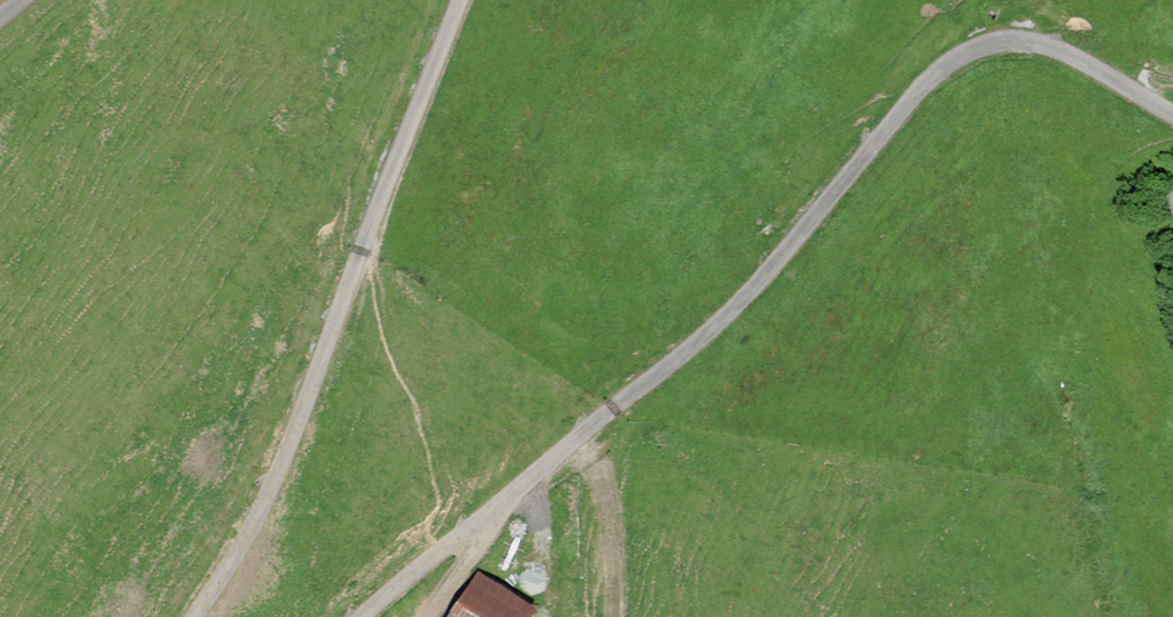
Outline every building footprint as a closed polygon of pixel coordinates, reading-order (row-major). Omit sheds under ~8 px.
[(527,610),(479,578),(453,616),(522,616),(527,610)]
